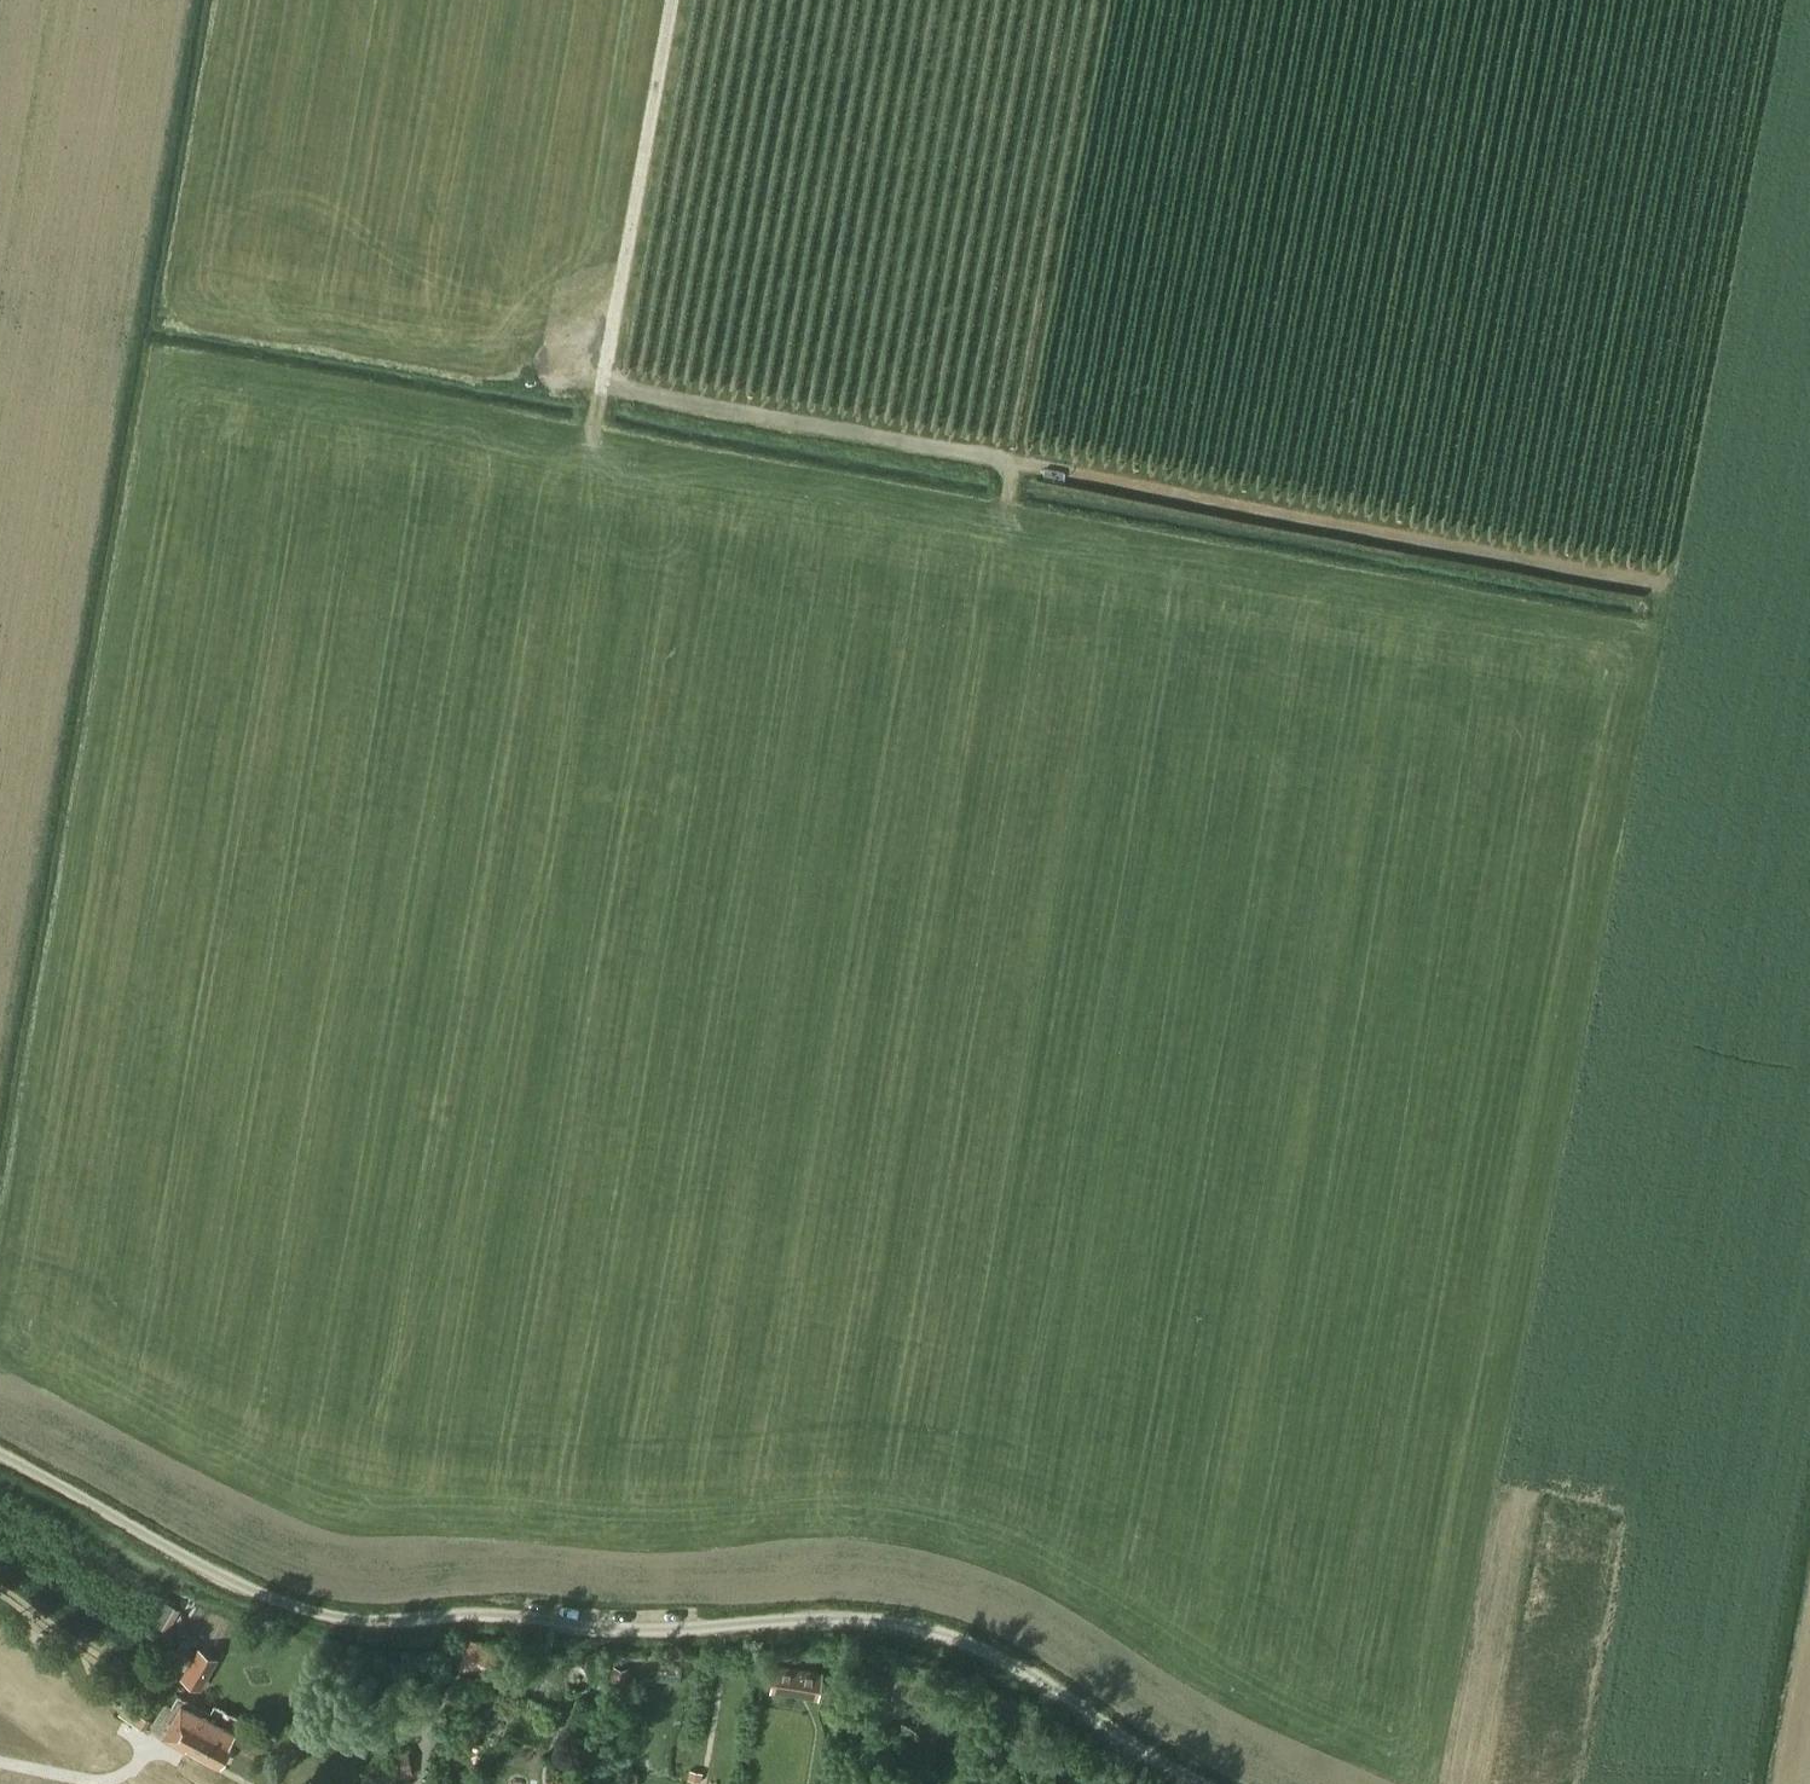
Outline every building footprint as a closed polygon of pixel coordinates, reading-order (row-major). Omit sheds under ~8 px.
[(165,1630),(177,1609),(161,1600),(149,1621),(165,1630)] [(484,1681),(498,1652),(470,1638),(456,1667),(484,1681)] [(219,1656),(197,1645),(181,1679),(202,1690),(219,1656)] [(613,1685),(625,1686),(627,1667),(615,1665),(613,1685)] [(814,1701),(818,1677),(768,1670),(765,1694),(814,1701)] [(182,1745),(187,1748),(220,1766),(231,1747),(229,1745),(235,1734),(183,1705),(164,1738),(181,1747),(182,1745)] [(143,1729),(148,1719),(125,1706),(119,1716),(143,1729)]
